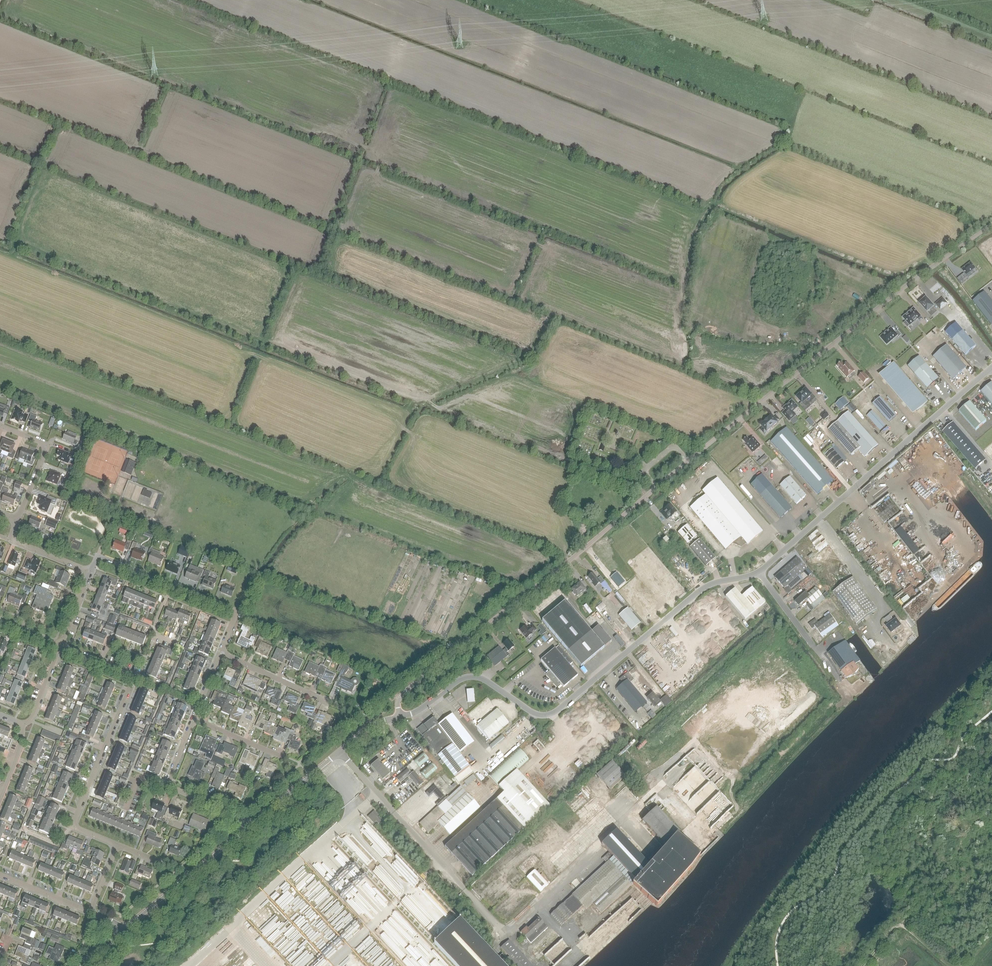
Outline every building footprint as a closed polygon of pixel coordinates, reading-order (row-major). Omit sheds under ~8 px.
[(962,269),(966,275),(975,268),(971,263),(962,269)] [(991,325),(991,324),(991,302),(984,292),(973,301),(991,325)] [(923,301),(920,303),(927,312),(930,309),(933,312),(935,310),(933,307),(933,306),(926,298),(925,299),(924,298),(922,300),(923,301)] [(942,298),(936,304),(940,309),(947,303),(942,298)] [(904,323),(910,330),(908,327),(917,319),(920,322),(923,319),(913,309),(910,312),(909,311),(906,313),(907,314),(903,317),(906,321),(904,323)] [(956,323),(945,332),(952,340),(965,355),(976,346),(963,331),(956,323)] [(895,333),(891,328),(881,337),(887,344),(896,335),(898,337),(901,335),(897,330),(895,333)] [(953,380),(966,368),(947,345),(933,357),(953,380)] [(919,356),(908,366),(914,373),(927,389),(939,379),(926,364),(919,356)] [(839,369),(847,378),(855,371),(847,362),(844,365),(841,362),(837,365),(840,369),(839,369)] [(916,412),(927,402),(894,363),(879,376),(909,410),(912,407),(916,412)] [(858,377),(863,383),(869,379),(863,372),(858,377)] [(991,383),(981,392),(991,405),(991,383)] [(811,395),(806,389),(797,397),(802,403),(805,401),(808,405),(816,398),(812,394),(811,395)] [(848,404),(843,397),(836,404),(841,410),(848,404)] [(872,404),(889,423),(897,416),(880,397),(872,404)] [(782,413),(789,421),(796,415),(792,411),(797,407),(792,400),(787,404),(786,404),(784,406),(784,407),(783,408),(785,410),(782,413)] [(970,402),(959,411),(976,430),(986,421),(970,402)] [(3,416),(4,413),(7,414),(10,408),(4,405),(4,406),(0,404),(0,415),(3,416)] [(22,413),(22,412),(15,409),(11,420),(18,422),(19,420),(25,423),(28,415),(22,413)] [(822,416),(825,419),(830,414),(827,410),(822,416)] [(848,411),(828,429),(838,441),(851,456),(858,450),(865,457),(878,445),(849,412),(848,411)] [(867,415),(880,431),(885,426),(872,411),(867,415)] [(35,421),(37,417),(31,414),(28,421),(32,422),(30,427),(40,431),(43,424),(35,421)] [(761,425),(767,432),(777,423),(771,416),(768,419),(764,422),(765,422),(761,425)] [(822,422),(818,426),(820,428),(824,424),(828,421),(826,419),(822,422)] [(942,431),(975,469),(986,460),(953,422),(942,431)] [(833,480),(787,428),(771,442),(817,494),(833,480)] [(67,434),(66,433),(63,439),(70,442),(69,443),(76,445),(78,442),(74,441),(77,435),(68,431),(67,434)] [(944,452),(949,448),(948,445),(939,432),(939,435),(936,437),(937,442),(934,437),(934,436),(931,436),(929,435),(927,435),(927,439),(926,439),(928,445),(931,444),(934,450),(934,449),(941,447),(941,448),(944,452)] [(747,437),(743,440),(746,444),(746,445),(753,453),(761,446),(753,436),(749,440),(747,437)] [(85,447),(88,439),(82,437),(79,445),(85,447)] [(1,454),(4,456),(9,443),(8,443),(9,442),(7,441),(6,442),(3,441),(1,447),(0,446),(0,454),(1,454)] [(9,443),(4,456),(7,457),(13,459),(16,453),(12,451),(15,445),(12,444),(12,443),(10,443),(9,443)] [(17,453),(15,459),(18,460),(19,458),(25,460),(29,451),(23,448),(20,455),(17,453)] [(825,455),(837,469),(844,462),(832,448),(825,455)] [(57,455),(60,456),(59,460),(68,464),(72,455),(63,451),(62,451),(59,450),(57,455)] [(34,453),(29,451),(25,460),(28,461),(27,464),(32,466),(35,460),(32,459),(34,453)] [(913,452),(911,454),(912,455),(909,457),(913,461),(918,457),(913,452)] [(762,466),(765,463),(759,456),(756,459),(762,466)] [(131,475),(136,463),(126,460),(122,472),(131,475)] [(951,499),(946,489),(960,481),(954,469),(955,467),(952,466),(950,467),(948,462),(946,466),(939,469),(938,469),(931,473),(930,473),(923,477),(926,483),(935,478),(936,480),(924,487),(927,493),(932,490),(933,491),(934,492),(932,495),(933,496),(939,500),(941,499),(949,503),(951,499)] [(50,482),(57,485),(61,475),(51,471),(48,478),(48,477),(46,481),(50,482)] [(64,483),(70,486),(74,476),(68,473),(64,483)] [(762,474),(751,485),(760,496),(781,518),(792,508),(772,485),(762,474)] [(806,495),(790,477),(780,485),(797,504),(806,495)] [(741,547),(746,543),(747,544),(762,531),(717,478),(702,491),(705,495),(690,508),(725,550),(733,543),(741,547)] [(2,501),(7,504),(11,495),(7,494),(9,490),(3,488),(1,494),(4,495),(2,501)] [(145,488),(142,495),(150,498),(152,493),(147,491),(147,489),(145,488)] [(16,498),(18,495),(15,494),(14,497),(11,495),(7,504),(13,506),(16,498)] [(50,503),(55,505),(57,499),(48,496),(47,499),(40,496),(37,503),(42,505),(40,509),(42,510),(44,511),(45,511),(47,512),(50,503)] [(875,511),(884,523),(899,511),(889,499),(875,511)] [(666,519),(670,516),(671,517),(676,512),(672,507),(673,507),(671,505),(670,504),(664,509),(666,510),(662,513),(666,519)] [(32,517),(29,524),(31,525),(30,525),(33,526),(39,528),(41,521),(32,517)] [(55,529),(58,522),(48,518),(45,525),(55,529)] [(925,548),(907,523),(898,530),(916,555),(925,548)] [(678,532),(688,544),(697,536),(687,524),(678,532)] [(706,566),(715,558),(699,539),(690,547),(706,566)] [(128,550),(131,542),(128,540),(126,544),(116,540),(113,548),(113,550),(115,551),(117,550),(123,552),(124,549),(128,550)] [(133,542),(129,550),(134,552),(132,557),(135,558),(142,560),(145,552),(135,548),(137,543),(133,542)] [(148,554),(151,555),(148,561),(160,566),(164,557),(159,556),(160,553),(150,548),(148,554)] [(187,558),(190,550),(185,548),(182,556),(187,558)] [(10,559),(8,564),(15,567),(16,564),(18,565),(20,561),(17,560),(18,560),(17,559),(18,555),(13,553),(10,560),(10,559)] [(786,588),(788,587),(788,585),(803,572),(807,569),(797,558),(775,577),(784,588),(785,588),(786,588)] [(36,573),(40,562),(33,559),(32,562),(31,562),(31,561),(27,559),(24,568),(29,570),(31,571),(31,573),(31,575),(33,576),(35,575),(36,573)] [(177,574),(180,567),(169,563),(166,570),(177,574)] [(68,581),(70,575),(62,572),(63,569),(57,566),(55,570),(60,571),(58,577),(68,581)] [(196,581),(198,575),(201,577),(204,570),(197,568),(195,572),(189,570),(186,577),(196,581)] [(808,568),(807,569),(803,572),(808,577),(812,573),(808,568)] [(23,581),(24,581),(27,575),(19,571),(16,578),(23,581)] [(205,571),(201,579),(204,580),(203,585),(213,589),(216,581),(208,578),(210,573),(205,571)] [(593,573),(588,577),(592,583),(595,587),(599,583),(600,584),(604,581),(601,576),(598,579),(593,573)] [(617,573),(611,578),(618,587),(625,582),(617,573)] [(65,587),(68,581),(58,577),(55,583),(50,580),(48,585),(56,588),(57,584),(65,587)] [(110,587),(111,585),(116,586),(118,580),(109,577),(108,581),(104,579),(102,584),(110,587)] [(877,610),(853,578),(833,592),(856,625),(877,610)] [(224,585),(226,581),(222,579),(219,587),(223,589),(221,593),(231,597),(234,589),(224,585)] [(576,594),(577,596),(585,590),(580,583),(572,589),(573,592),(572,592),(574,595),(576,594)] [(102,584),(100,589),(108,592),(109,590),(113,592),(114,589),(110,587),(102,584)] [(37,586),(33,594),(37,595),(32,608),(47,614),(54,596),(47,594),(48,591),(37,586)] [(8,602),(13,605),(18,594),(14,593),(16,589),(10,587),(6,596),(10,597),(8,602)] [(765,602),(752,587),(741,596),(735,588),(725,596),(745,619),(765,602)] [(122,602),(127,604),(129,599),(132,591),(127,589),(123,588),(121,591),(125,593),(122,602)] [(799,606),(806,600),(814,609),(829,596),(826,592),(822,596),(815,588),(808,594),(806,592),(795,602),(799,606)] [(98,594),(106,597),(107,595),(111,597),(112,594),(108,592),(100,589),(98,594)] [(132,591),(129,599),(132,600),(130,605),(132,606),(137,593),(132,591)] [(616,594),(622,601),(625,599),(619,592),(616,594)] [(142,595),(137,593),(132,606),(135,607),(137,608),(142,595)] [(18,594),(13,605),(19,607),(22,600),(25,601),(27,596),(24,594),(23,596),(18,594),(17,596),(18,594)] [(106,597),(98,594),(96,599),(104,603),(104,602),(105,600),(109,602),(110,599),(106,597)] [(137,608),(142,610),(143,608),(147,597),(142,595),(137,608)] [(904,600),(907,604),(913,599),(911,595),(904,600)] [(145,611),(147,612),(149,607),(152,599),(147,597),(143,608),(146,609),(145,611)] [(108,604),(104,602),(104,603),(96,599),(94,604),(102,608),(102,607),(106,609),(107,607),(108,604)] [(150,613),(152,614),(158,601),(152,599),(149,607),(152,608),(150,613)] [(565,601),(542,620),(568,651),(581,667),(604,647),(612,641),(599,625),(591,632),(565,601)] [(604,602),(597,606),(601,611),(607,607),(604,602)] [(102,607),(102,608),(94,604),(91,610),(100,613),(101,610),(105,612),(106,609),(102,607)] [(167,620),(169,621),(174,610),(168,608),(165,616),(168,617),(167,620)] [(619,615),(631,631),(640,623),(628,608),(619,615)] [(180,609),(179,612),(177,618),(180,619),(178,623),(181,624),(186,612),(180,609)] [(177,618),(179,612),(174,610),(169,621),(171,622),(173,619),(176,620),(177,618)] [(191,614),(186,612),(181,624),(183,625),(184,621),(188,623),(191,614)] [(818,623),(815,619),(809,624),(812,629),(815,627),(820,634),(836,622),(830,614),(818,623)] [(108,623),(114,625),(117,617),(111,615),(108,623)] [(886,627),(891,633),(901,626),(896,619),(893,621),(889,615),(884,619),(888,625),(886,627)] [(212,620),(210,626),(219,629),(221,624),(212,620)] [(91,631),(88,630),(90,624),(86,622),(83,629),(85,630),(83,637),(88,639),(91,631)] [(105,629),(114,632),(116,627),(107,623),(105,629)] [(119,626),(116,636),(121,638),(125,628),(125,626),(120,624),(119,626)] [(528,628),(526,625),(520,630),(526,638),(532,634),(532,633),(536,629),(532,624),(528,628)] [(250,640),(245,638),(249,628),(243,625),(241,630),(243,631),(242,632),(237,644),(247,649),(249,645),(252,646),(255,638),(251,637),(250,640)] [(96,633),(93,632),(95,627),(93,626),(91,631),(88,639),(93,641),(96,633)] [(217,635),(219,629),(210,626),(209,628),(205,627),(204,629),(208,631),(207,631),(217,635)] [(669,629),(676,636),(679,633),(673,626),(669,629)] [(96,633),(93,641),(98,643),(101,635),(98,634),(100,629),(98,628),(96,633)] [(125,628),(121,638),(126,640),(130,631),(125,628)] [(103,630),(101,635),(98,643),(103,645),(107,634),(104,633),(105,631),(103,630)] [(130,631),(126,640),(132,642),(135,633),(130,631)] [(205,636),(215,640),(217,635),(207,631),(206,633),(203,632),(202,635),(205,636)] [(135,633),(132,642),(137,644),(141,635),(135,633)] [(141,635),(137,644),(143,646),(146,637),(141,635)] [(205,636),(203,641),(212,645),(215,640),(205,636)] [(261,642),(263,638),(259,636),(255,647),(258,648),(256,652),(267,657),(272,647),(261,642)] [(487,656),(495,666),(509,655),(507,652),(514,646),(508,639),(503,643),(506,648),(502,651),(499,647),(487,656)] [(1,652),(4,653),(6,647),(8,648),(9,644),(2,641),(0,645),(0,654),(1,652)] [(210,650),(212,645),(203,641),(202,644),(198,642),(197,645),(201,647),(210,650)] [(25,649),(28,650),(26,653),(34,656),(36,651),(30,648),(31,645),(27,643),(25,649)] [(840,644),(828,653),(847,679),(854,676),(859,670),(855,664),(860,660),(854,652),(849,656),(840,644)] [(158,648),(155,653),(165,657),(166,654),(168,655),(171,649),(160,645),(159,648),(158,648)] [(195,648),(193,652),(205,657),(205,655),(208,656),(210,650),(201,647),(200,650),(195,648)] [(285,658),(288,660),(291,652),(288,651),(287,653),(277,648),(272,659),(282,663),(285,658)] [(439,651),(431,648),(429,652),(432,653),(431,655),(434,656),(435,654),(437,655),(439,651)] [(578,675),(555,648),(541,660),(550,671),(547,675),(557,687),(560,683),(564,687),(578,675)] [(185,651),(182,658),(184,659),(186,660),(188,656),(189,656),(190,653),(185,651)] [(22,658),(24,659),(32,662),(34,656),(26,653),(24,652),(22,655),(23,656),(22,658)] [(291,652),(288,660),(291,661),(289,666),(299,671),(303,661),(294,656),(295,654),(291,652)] [(165,657),(155,653),(153,659),(163,663),(164,660),(167,661),(168,659),(165,657)] [(192,662),(194,663),(204,667),(206,661),(198,658),(197,657),(195,660),(193,659),(192,662)] [(327,658),(324,666),(327,668),(328,668),(332,660),(327,658)] [(24,659),(22,664),(29,667),(32,662),(24,659)] [(160,668),(163,663),(153,659),(151,664),(160,668)] [(316,673),(320,674),(324,666),(320,665),(319,667),(309,662),(305,672),(315,677),(316,673)] [(191,664),(190,667),(192,668),(202,672),(204,667),(194,663),(193,665),(191,664)] [(27,672),(29,667),(22,664),(20,669),(27,672)] [(160,668),(151,664),(149,669),(158,673),(160,668)] [(336,682),(339,683),(337,687),(347,692),(347,691),(352,693),(355,686),(356,686),(359,684),(359,681),(357,679),(354,678),(351,680),(351,681),(342,677),(342,676),(344,676),(345,674),(345,673),(347,672),(348,669),(348,667),(349,667),(344,664),(339,674),(340,674),(336,682)] [(74,669),(67,666),(64,672),(72,675),(74,676),(75,674),(73,673),(74,669)] [(331,685),(336,674),(326,670),(327,668),(324,666),(320,674),(323,676),(321,680),(331,685)] [(25,678),(27,672),(20,669),(14,667),(12,671),(18,673),(16,678),(23,680),(24,678),(25,678)] [(190,673),(199,677),(202,672),(192,668),(191,670),(189,669),(188,672),(190,673)] [(237,680),(241,672),(236,670),(235,671),(228,668),(225,675),(232,678),(229,685),(237,689),(240,682),(237,680)] [(156,678),(158,673),(149,669),(147,675),(156,678)] [(827,673),(833,682),(836,680),(830,671),(827,673)] [(71,679),(72,675),(64,672),(62,678),(70,681),(72,682),(73,680),(71,679)] [(199,677),(190,673),(188,679),(197,682),(199,677)] [(628,673),(620,679),(623,683),(616,689),(635,712),(647,702),(630,682),(633,679),(628,673)] [(247,675),(243,684),(257,691),(259,688),(264,690),(266,685),(261,683),(262,682),(247,675)] [(62,678),(59,684),(67,687),(70,688),(71,686),(72,682),(70,681),(62,678)] [(188,679),(186,684),(195,688),(197,682),(188,679)] [(14,683),(12,682),(11,685),(21,689),(23,683),(15,680),(14,683)] [(107,683),(105,689),(113,692),(115,686),(117,682),(113,680),(111,684),(107,683)] [(59,684),(57,690),(68,694),(69,692),(66,690),(67,687),(59,684)] [(195,688),(186,684),(184,689),(193,693),(195,688)] [(18,695),(21,689),(11,685),(9,688),(12,689),(11,691),(18,695)] [(149,696),(147,695),(149,691),(141,688),(139,694),(146,697),(148,698),(149,696)] [(265,690),(264,694),(273,698),(271,703),(278,707),(281,701),(278,700),(282,692),(277,690),(276,691),(269,688),(267,691),(265,690)] [(113,692),(105,689),(103,694),(110,698),(113,692)] [(11,691),(9,697),(16,700),(18,695),(11,691)] [(226,700),(220,698),(222,694),(218,693),(214,701),(213,705),(222,709),(226,700)] [(660,703),(652,693),(647,698),(655,707),(660,703)] [(101,697),(100,700),(108,704),(110,698),(103,694),(101,694),(100,696),(101,697)] [(143,704),(146,697),(139,694),(136,701),(143,704)] [(287,696),(284,701),(289,703),(288,705),(290,706),(288,711),(296,714),(300,706),(296,704),(299,699),(288,694),(287,696)] [(52,701),(60,704),(65,706),(66,704),(61,702),(63,698),(55,695),(52,701)] [(14,705),(16,701),(16,700),(9,697),(6,696),(6,698),(8,699),(6,702),(14,705)] [(226,700),(222,709),(221,711),(231,716),(234,707),(228,705),(230,701),(226,699),(226,700)] [(105,709),(108,704),(100,700),(99,700),(98,700),(98,702),(99,703),(98,706),(105,709)] [(173,707),(176,709),(185,712),(187,707),(184,706),(185,703),(179,700),(177,706),(174,705),(173,707)] [(60,704),(52,701),(50,707),(58,710),(62,712),(63,709),(59,708),(60,704)] [(136,701),(133,707),(141,710),(143,704),(136,701)] [(314,720),(316,715),(313,713),(315,708),(304,702),(301,710),(308,713),(306,716),(314,720)] [(87,715),(90,707),(84,704),(81,712),(87,715)] [(234,707),(231,716),(230,718),(239,722),(243,714),(237,712),(238,708),(235,706),(234,707)] [(55,716),(57,717),(58,715),(56,714),(58,710),(50,707),(48,713),(55,716)] [(133,707),(131,712),(139,715),(141,710),(133,707)] [(176,709),(174,714),(183,718),(185,712),(176,709)] [(245,709),(243,714),(239,722),(238,725),(248,729),(251,721),(245,718),(247,715),(248,715),(249,715),(251,711),(245,709)] [(509,723),(497,709),(477,725),(489,739),(509,723)] [(101,721),(103,715),(95,712),(93,718),(101,721)] [(317,715),(313,723),(316,724),(317,722),(327,727),(328,724),(331,725),(331,726),(335,719),(334,719),(331,718),(332,716),(322,712),(320,716),(317,715)] [(54,720),(55,716),(48,713),(45,719),(55,723),(56,721),(54,720)] [(151,722),(154,714),(152,713),(150,718),(147,717),(145,720),(151,722)] [(269,722),(265,731),(264,732),(274,737),(277,728),(271,726),(276,715),(273,713),(269,722)] [(169,718),(171,719),(181,723),(183,718),(174,714),(172,717),(170,716),(169,718)] [(265,731),(269,722),(263,720),(264,716),(261,714),(255,726),(265,731)] [(430,720),(429,719),(428,720),(429,720),(423,725),(424,725),(418,729),(438,755),(455,777),(469,766),(459,754),(472,744),(450,716),(452,714),(437,725),(437,724),(438,723),(433,717),(430,720)] [(129,716),(127,722),(135,725),(134,726),(137,727),(138,724),(135,723),(137,720),(129,716)] [(90,723),(90,724),(98,727),(101,721),(93,718),(90,723)] [(179,728),(181,723),(171,719),(169,724),(179,728)] [(86,725),(89,726),(88,729),(96,733),(98,727),(90,724),(90,723),(87,722),(86,725)] [(127,722),(124,728),(132,731),(134,726),(135,725),(127,722)] [(176,734),(179,728),(169,724),(168,727),(164,726),(163,728),(165,729),(176,734)] [(277,728),(274,737),(273,739),(283,743),(283,742),(286,743),(287,740),(291,731),(285,728),(285,729),(278,726),(277,728)] [(5,728),(2,735),(1,738),(0,740),(0,742),(1,743),(3,739),(5,736),(8,738),(11,730),(5,728)] [(93,739),(96,733),(88,729),(88,730),(85,728),(84,730),(87,732),(85,735),(82,734),(81,737),(89,740),(90,737),(93,739)] [(122,734),(130,737),(132,731),(124,728),(122,734)] [(162,733),(158,732),(157,735),(162,737),(163,735),(174,739),(176,734),(165,729),(164,732),(163,731),(162,733)] [(291,730),(291,731),(287,740),(290,741),(288,747),(297,751),(301,743),(295,741),(297,737),(293,735),(295,732),(291,730)] [(130,737),(122,734),(119,740),(129,744),(130,741),(131,742),(132,738),(129,737),(130,737)] [(503,735),(491,746),(493,749),(506,737),(503,735)] [(213,750),(215,744),(212,743),(214,739),(206,736),(200,751),(206,754),(205,757),(211,760),(215,751),(213,750)] [(45,741),(38,738),(35,744),(43,747),(45,741)] [(159,745),(161,746),(170,749),(172,744),(170,743),(171,741),(164,738),(162,743),(160,743),(159,745)] [(86,744),(80,742),(77,740),(75,746),(84,750),(86,744)] [(134,743),(133,747),(140,750),(143,743),(140,742),(139,745),(134,743)] [(235,756),(238,749),(225,743),(223,746),(220,744),(217,753),(222,755),(223,752),(230,755),(231,754),(235,756)] [(35,744),(33,749),(41,753),(43,754),(44,751),(42,750),(43,747),(35,744)] [(115,750),(123,753),(122,754),(125,755),(126,753),(124,751),(125,748),(117,745),(115,750)] [(84,750),(75,746),(73,751),(82,755),(84,750)] [(158,751),(168,755),(170,749),(161,746),(159,749),(158,748),(157,750),(158,751)] [(137,755),(139,751),(132,748),(129,753),(134,755),(133,758),(135,759),(137,755)] [(504,792),(497,799),(445,846),(472,876),(524,829),(549,805),(517,770),(529,759),(518,748),(489,775),(504,792)] [(33,749),(31,755),(38,758),(41,753),(33,749)] [(121,758),(122,754),(123,753),(115,750),(113,755),(121,758)] [(254,767),(258,757),(249,753),(249,752),(245,750),(240,762),(245,765),(246,763),(250,765),(249,768),(253,770),(254,767)] [(73,751),(70,756),(80,760),(82,755),(73,751)] [(168,755),(158,751),(156,756),(166,760),(168,755)] [(414,761),(419,768),(429,759),(424,753),(414,761)] [(37,762),(38,758),(31,755),(28,761),(37,765),(38,762),(37,762)] [(121,758),(113,755),(110,762),(118,765),(121,766),(122,764),(119,763),(121,758)] [(77,765),(80,760),(70,756),(68,761),(77,765)] [(151,761),(154,762),(163,765),(166,760),(156,756),(155,759),(152,758),(151,761)] [(218,758),(216,764),(223,767),(226,761),(218,758)] [(270,778),(272,772),(274,773),(277,766),(268,762),(269,761),(265,759),(262,766),(263,767),(261,771),(267,774),(266,776),(270,778)] [(371,766),(383,780),(391,774),(379,760),(371,766)] [(75,771),(77,765),(68,761),(67,764),(65,764),(64,766),(75,771)] [(192,767),(189,775),(196,778),(196,779),(202,782),(205,774),(200,772),(204,764),(197,761),(194,767),(192,767)] [(118,765),(110,762),(108,768),(115,771),(118,765)] [(163,765),(154,762),(152,767),(161,771),(163,765)] [(610,791),(625,777),(611,762),(596,775),(610,791)] [(421,773),(426,779),(438,769),(432,763),(421,773)] [(26,767),(24,773),(31,776),(33,777),(34,774),(32,773),(34,770),(26,767)] [(159,776),(161,771),(152,767),(150,772),(159,776)] [(215,769),(211,777),(215,779),(212,786),(219,789),(225,775),(218,772),(219,770),(220,769),(216,767),(215,769)] [(412,773),(408,769),(396,778),(400,783),(412,773)] [(62,777),(61,778),(71,781),(73,776),(67,773),(64,772),(63,775),(60,774),(59,776),(62,777)] [(31,776),(24,773),(21,779),(29,782),(31,776)] [(113,776),(106,773),(103,779),(111,782),(113,776)] [(465,782),(469,786),(478,778),(474,773),(465,782)] [(69,786),(71,781),(61,778),(60,780),(58,779),(57,781),(59,783),(69,786)] [(28,785),(29,782),(21,779),(19,784),(27,788),(26,788),(28,789),(29,786),(28,785)] [(109,786),(111,782),(103,779),(101,784),(109,788),(110,788),(111,786),(109,786)] [(246,788),(240,785),(239,787),(233,784),(234,783),(230,781),(227,789),(230,790),(231,790),(237,792),(235,796),(241,799),(246,788)] [(450,835),(480,807),(461,786),(449,797),(435,781),(424,791),(438,806),(420,823),(428,832),(439,823),(450,835)] [(66,792),(69,786),(59,783),(58,786),(56,785),(55,787),(57,788),(66,792)] [(26,788),(27,788),(19,784),(16,790),(26,794),(27,792),(25,791),(26,788)] [(109,788),(101,784),(98,790),(106,794),(109,788)] [(57,788),(55,793),(64,797),(66,792),(57,788)] [(104,799),(106,800),(107,798),(105,797),(106,794),(98,790),(96,796),(104,799)] [(62,803),(64,797),(55,793),(54,796),(51,795),(50,798),(53,799),(62,803)] [(18,803),(16,802),(18,798),(11,795),(8,801),(21,806),(22,804),(18,802),(18,803)] [(36,804),(42,806),(45,799),(39,796),(36,804)] [(21,809),(21,806),(8,801),(6,807),(13,810),(14,806),(16,806),(16,807),(21,809)] [(155,801),(152,808),(159,811),(156,818),(155,818),(162,821),(165,813),(161,811),(164,804),(155,801)] [(46,808),(48,809),(58,813),(60,808),(51,804),(49,807),(47,806),(46,808)] [(182,810),(173,806),(171,810),(168,809),(164,816),(170,818),(172,815),(178,817),(182,810)] [(6,807),(3,814),(17,818),(18,816),(13,814),(13,815),(11,814),(13,810),(6,807)] [(96,819),(99,811),(100,811),(101,810),(97,809),(97,810),(93,808),(90,816),(96,819)] [(565,901),(551,914),(561,926),(577,911),(582,906),(586,909),(592,904),(601,914),(633,885),(657,906),(691,868),(700,856),(677,835),(680,833),(657,808),(643,821),(667,846),(651,863),(650,861),(648,864),(617,830),(602,844),(609,852),(602,859),(606,863),(565,901)] [(48,809),(46,814),(56,818),(58,813),(48,809)] [(383,819),(374,810),(368,816),(376,825),(383,819)] [(96,819),(102,822),(106,814),(107,813),(104,811),(103,813),(100,811),(99,811),(96,819)] [(53,823),(56,818),(46,814),(44,820),(53,823)] [(109,815),(106,814),(102,822),(109,824),(112,816),(113,816),(113,815),(110,814),(109,815)] [(191,822),(194,823),(192,826),(205,831),(209,821),(194,815),(191,822)] [(113,816),(112,816),(109,824),(115,827),(118,819),(119,819),(119,818),(116,816),(115,818),(113,816)] [(119,819),(118,819),(115,827),(121,829),(124,821),(125,821),(125,820),(122,819),(122,820),(119,819)] [(53,823),(44,820),(42,825),(51,829),(53,823)] [(127,832),(131,824),(132,823),(128,822),(128,823),(125,821),(124,821),(121,829),(127,832)] [(10,835),(11,832),(5,830),(6,826),(0,824),(0,831),(10,835)] [(131,824),(127,832),(134,834),(137,826),(138,825),(134,824),(134,825),(131,824)] [(39,830),(49,834),(51,829),(42,825),(41,828),(38,826),(36,830),(39,831),(39,830)] [(137,826),(134,834),(140,837),(143,829),(144,828),(141,827),(140,828),(137,827),(137,826)] [(161,841),(155,838),(157,834),(148,831),(145,836),(148,837),(146,843),(158,848),(158,847),(159,848),(160,847),(162,844),(161,843),(160,843),(161,841)] [(73,848),(73,847),(77,839),(70,836),(66,844),(63,843),(61,847),(66,850),(68,846),(73,848)] [(12,852),(9,858),(15,861),(20,848),(22,845),(22,844),(23,841),(18,838),(16,842),(18,843),(17,846),(18,847),(17,851),(17,852),(16,854),(12,852)] [(171,838),(168,845),(172,846),(169,852),(179,856),(181,849),(174,846),(177,840),(171,838)] [(81,850),(80,850),(83,842),(77,839),(73,847),(73,848),(78,850),(76,854),(79,855),(81,850)] [(6,856),(9,848),(5,846),(0,844),(0,847),(4,848),(2,854),(6,856)] [(20,848),(15,861),(21,864),(24,857),(23,857),(25,854),(22,852),(23,849),(24,845),(22,844),(22,845),(20,848)] [(96,850),(97,849),(92,848),(91,850),(95,852),(93,856),(102,860),(104,853),(96,850)] [(32,853),(30,852),(28,856),(29,857),(28,858),(24,857),(21,864),(27,866),(32,853)] [(35,854),(32,853),(27,866),(33,868),(36,862),(31,860),(32,858),(33,858),(35,854)] [(99,866),(102,860),(93,856),(91,861),(87,859),(85,858),(82,864),(90,867),(92,863),(99,866)] [(45,866),(41,864),(38,871),(44,873),(50,860),(47,859),(46,864),(45,866)] [(44,873),(50,875),(53,869),(49,867),(49,865),(50,865),(52,861),(50,860),(44,873)] [(123,864),(124,864),(121,870),(127,873),(129,869),(133,870),(136,862),(131,861),(131,862),(125,860),(123,864)] [(57,871),(53,869),(50,875),(56,878),(61,865),(59,864),(57,868),(58,869),(57,871)] [(64,866),(61,865),(56,878),(62,880),(65,874),(60,872),(61,870),(62,870),(64,866)] [(144,867),(145,867),(141,866),(140,868),(138,867),(134,874),(137,876),(138,874),(150,878),(153,871),(144,867)] [(540,892),(549,884),(535,869),(526,877),(540,892)] [(67,883),(73,885),(78,872),(76,871),(74,876),(75,876),(74,878),(70,876),(67,883)] [(79,877),(81,873),(78,872),(73,885),(79,887),(81,881),(78,879),(78,877),(79,877)] [(86,883),(81,881),(79,887),(85,890),(90,877),(88,876),(86,880),(87,881),(86,883)] [(91,892),(93,886),(89,884),(90,882),(91,882),(92,878),(90,877),(85,890),(91,892)] [(129,885),(139,890),(142,883),(132,879),(129,885)] [(124,886),(117,883),(114,890),(115,890),(114,893),(112,892),(109,900),(113,902),(113,901),(121,904),(124,897),(117,894),(118,892),(121,893),(123,888),(124,886)] [(3,895),(9,897),(12,890),(6,887),(3,895)] [(18,892),(12,890),(9,897),(15,900),(16,896),(18,892)] [(25,904),(28,905),(31,898),(26,895),(21,905),(24,906),(25,904)] [(407,901),(414,908),(419,903),(412,896),(407,901)] [(34,908),(37,900),(31,898),(28,905),(34,908)] [(40,910),(43,903),(37,900),(34,908),(32,913),(34,914),(37,909),(40,910)] [(40,910),(39,912),(42,913),(42,911),(46,913),(49,905),(43,903),(40,910)] [(53,916),(59,918),(62,910),(56,908),(53,916)] [(65,921),(68,913),(62,910),(59,918),(58,920),(61,922),(62,919),(65,920),(65,921)] [(258,910),(250,916),(262,932),(274,923),(276,921),(275,921),(280,917),(277,913),(273,916),(269,910),(262,915),(258,910)] [(68,913),(65,921),(65,920),(64,923),(66,924),(67,921),(71,923),(74,915),(68,913)] [(77,926),(80,918),(74,915),(71,923),(70,924),(73,925),(73,924),(77,926)] [(434,943),(455,965),(505,965),(462,921),(460,919),(434,943)] [(527,926),(521,932),(531,943),(547,928),(544,924),(538,919),(528,928),(527,926)] [(24,928),(20,938),(26,940),(25,943),(31,945),(35,947),(37,941),(37,940),(33,938),(33,939),(30,938),(30,937),(32,931),(24,928)] [(50,940),(57,943),(60,937),(53,934),(50,940)] [(52,955),(50,958),(57,962),(60,956),(61,956),(65,948),(57,944),(54,950),(49,948),(47,953),(52,955)] [(19,946),(15,956),(21,958),(20,961),(30,965),(32,958),(29,957),(28,957),(25,956),(25,955),(27,949),(23,948),(19,946)]
